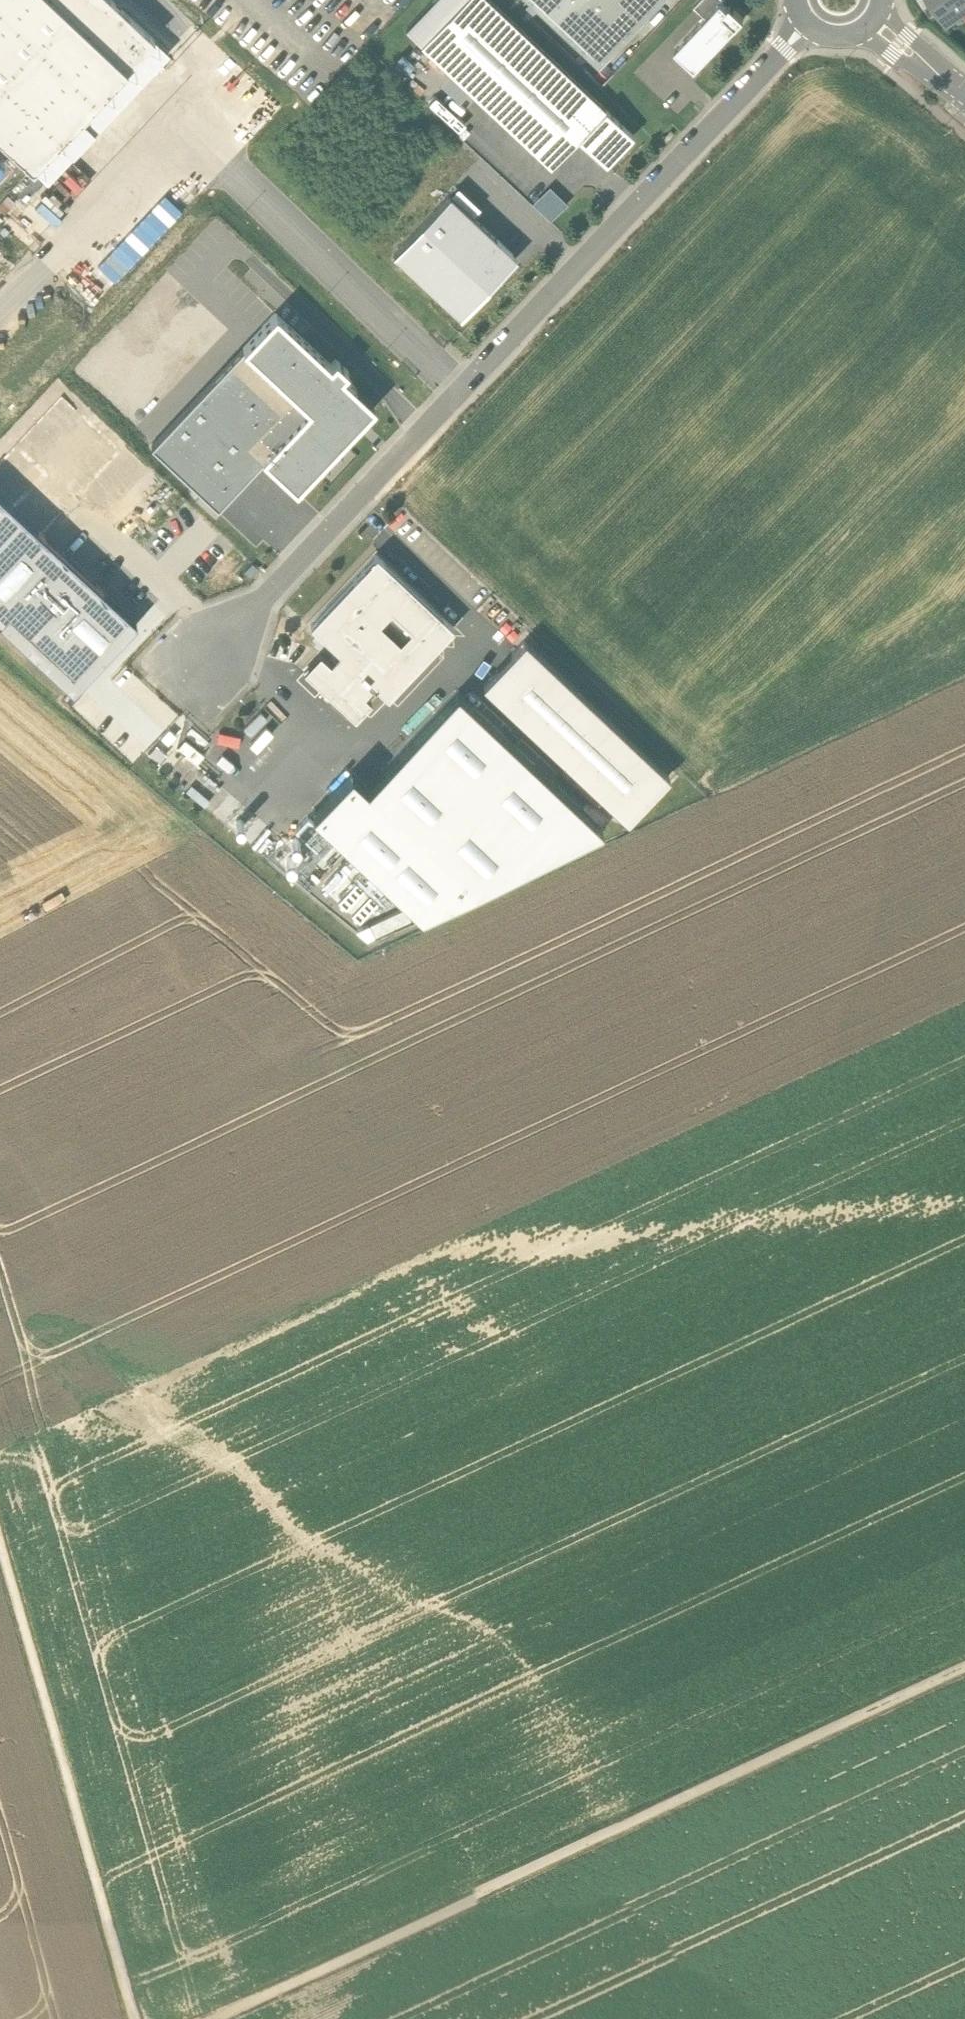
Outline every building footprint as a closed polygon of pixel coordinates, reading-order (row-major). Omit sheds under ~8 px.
[(110,0),(0,0),(0,140),(33,171),(155,43),(110,0)] [(490,0),(434,0),(404,30),(550,168),(578,139),(605,110),(490,0)] [(597,55),(648,0),(539,0),(597,55)] [(694,7),(705,18),(721,2),(723,0),(701,0),(694,7)] [(940,11),(933,0),(918,0),(930,17),(940,11)] [(946,20),(964,7),(964,0),(933,0),(940,11),(946,20)] [(705,18),(675,51),(695,70),(744,19),(730,6),(727,8),(721,2),(705,18)] [(605,110),(578,139),(606,165),(633,136),(605,110)] [(548,185),(531,204),(551,222),(568,203),(548,185)] [(449,196),(393,255),(461,318),(517,259),(449,196)] [(276,314),(151,446),(218,509),(264,461),(296,491),(375,408),(343,377),(348,372),(335,360),(331,365),(276,314)] [(0,495),(0,622),(73,691),(137,623),(0,495)] [(454,629),(376,555),(310,624),(340,652),(330,662),(320,652),(303,669),(327,691),(322,696),(327,700),(331,695),(355,718),(371,701),(368,698),(378,688),(387,698),(454,629)] [(524,640),(483,684),(628,822),(670,778),(524,640)] [(603,832),(456,693),(366,787),(350,772),(312,812),(421,916),(603,832)]
